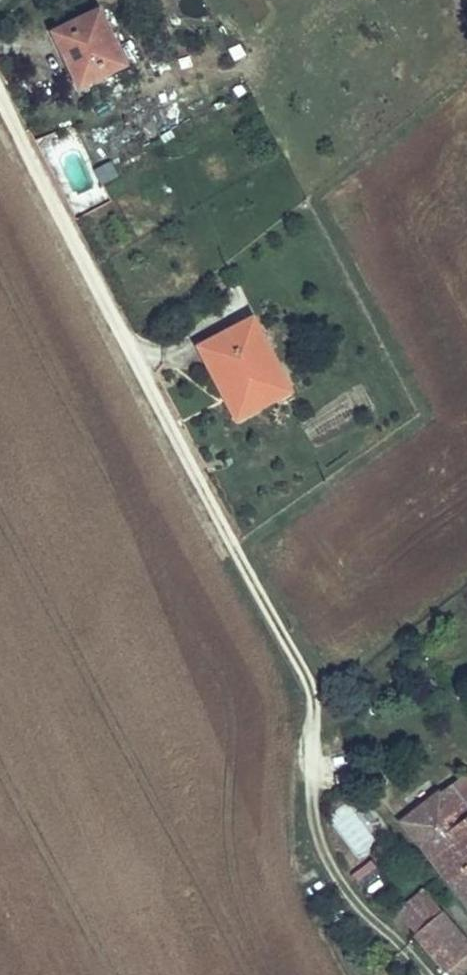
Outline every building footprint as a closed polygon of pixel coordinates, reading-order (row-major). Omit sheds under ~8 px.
[(145,70),(117,14),(69,37),(77,54),(89,48),(104,77),(120,69),(125,79),(145,70)] [(223,39),(231,63),(244,58),(236,35),(223,39)] [(104,77),(89,48),(77,54),(96,92),(125,79),(120,69),(104,77)] [(94,169),(100,185),(117,178),(111,163),(94,169)] [(85,214),(111,203),(102,183),(76,195),(85,214)] [(302,394),(266,321),(211,348),(248,421),(302,394)] [(454,791),(406,825),(437,868),(462,851),(466,858),(466,809),(454,791)] [(351,807),(331,818),(352,854),(372,842),(351,807)] [(462,851),(437,868),(466,911),(466,858),(462,851)] [(449,920),(433,898),(405,920),(422,941),(449,920)] [(449,920),(422,941),(447,974),(455,974),(466,966),(466,943),(449,920)]
